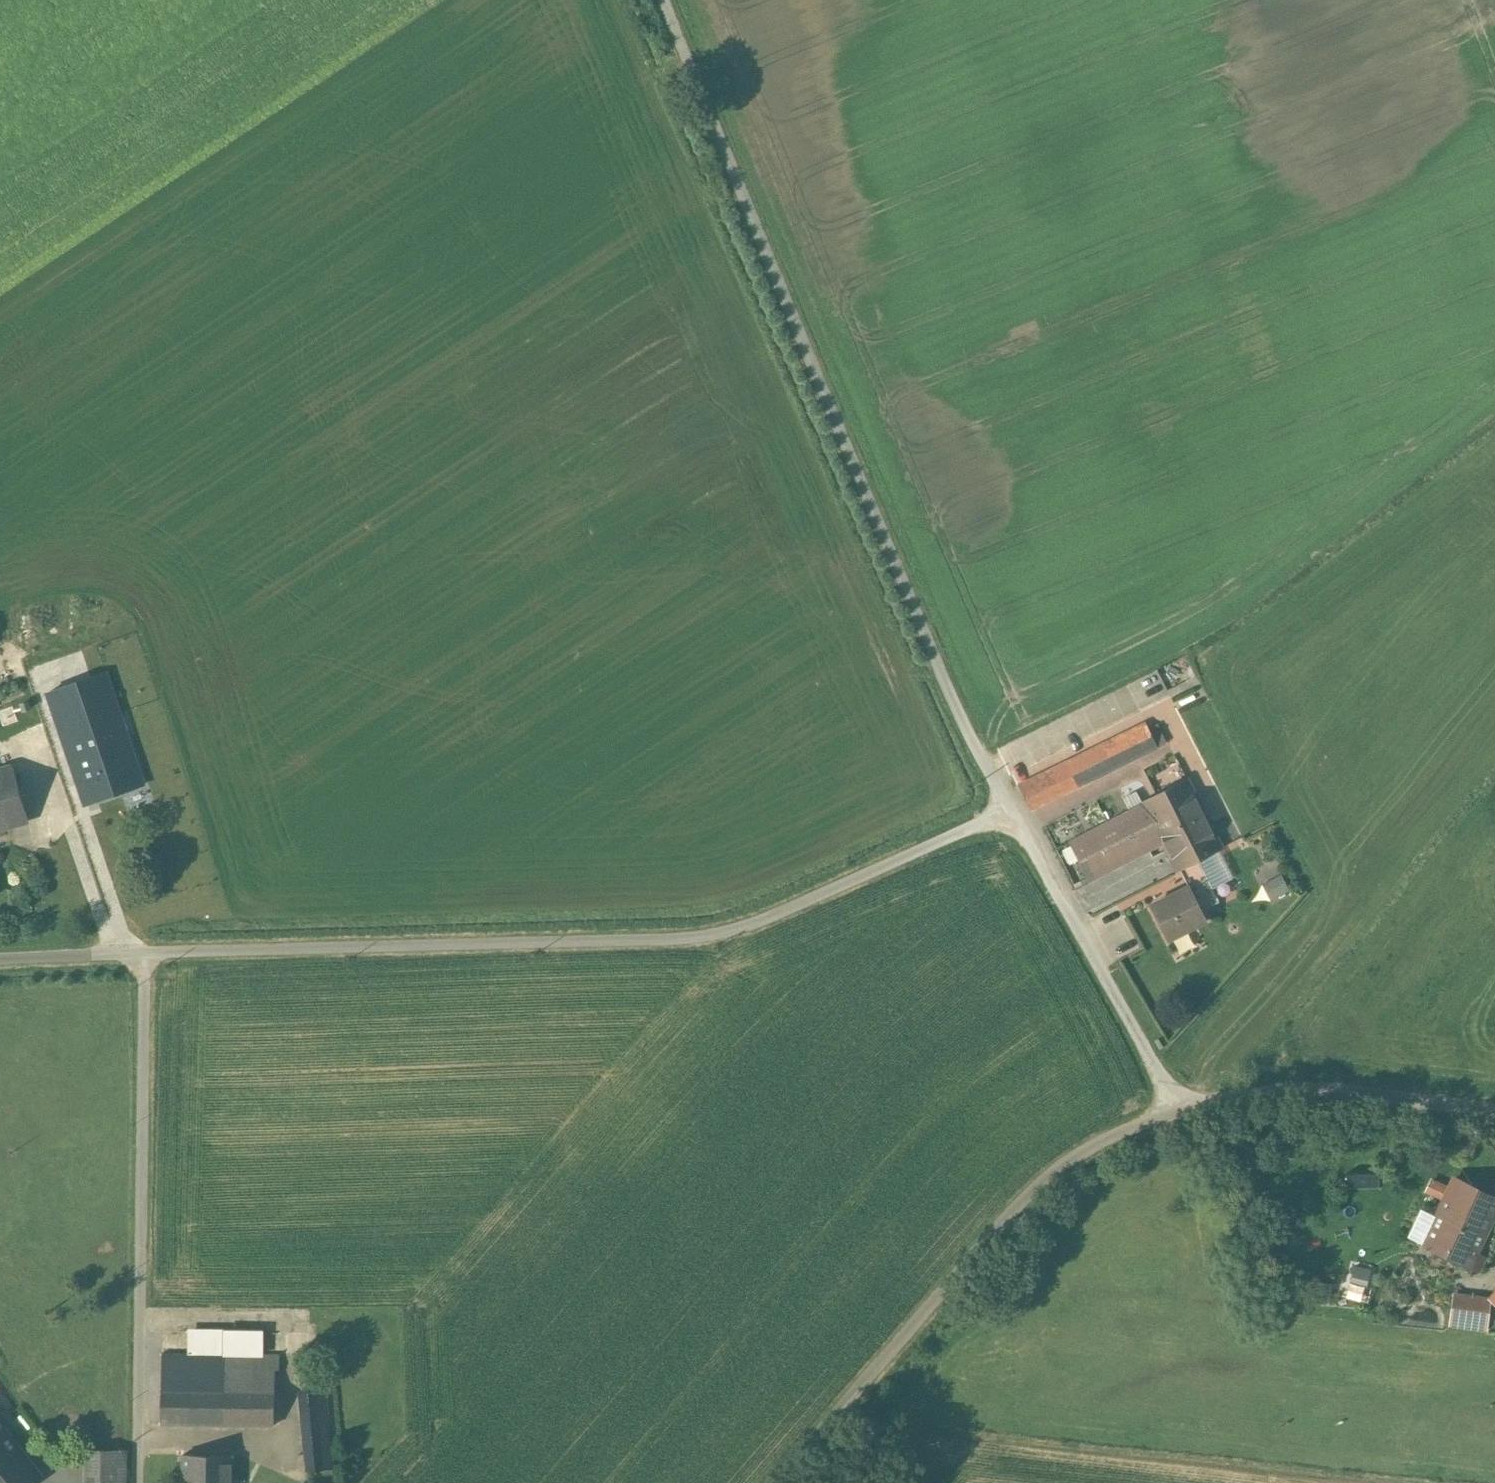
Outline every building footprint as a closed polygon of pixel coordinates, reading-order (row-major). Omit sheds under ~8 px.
[(106,674),(50,693),(87,803),(143,784),(106,674)] [(1157,748),(1144,723),(1018,783),(1031,808),(1157,748)] [(0,770),(0,828),(29,820),(13,766),(0,770)] [(1223,847),(1189,778),(1067,837),(1088,881),(1165,844),(1178,870),(1223,847)] [(1267,882),(1275,898),(1294,888),(1286,873),(1267,882)] [(1208,922),(1189,885),(1151,905),(1170,941),(1208,922)] [(1350,1187),(1384,1187),(1384,1172),(1350,1171),(1350,1187)] [(1494,1210),(1494,1195),(1451,1177),(1423,1244),(1472,1265),(1494,1210)] [(1361,1263),(1355,1281),(1372,1286),(1378,1269),(1361,1263)] [(1456,1323),(1490,1331),(1494,1312),(1460,1304),(1456,1323)] [(280,1355),(162,1353),(161,1424),(274,1425),(275,1371),(279,1371),(280,1355)] [(325,1389),(299,1392),(307,1471),(333,1468),(325,1389)] [(0,1434),(0,1482),(29,1482),(35,1479),(0,1434)] [(88,1451),(88,1482),(126,1482),(126,1452),(88,1451)] [(182,1456),(182,1482),(231,1482),(232,1456),(182,1456)] [(245,1456),(232,1456),(231,1482),(245,1482),(245,1456)]
